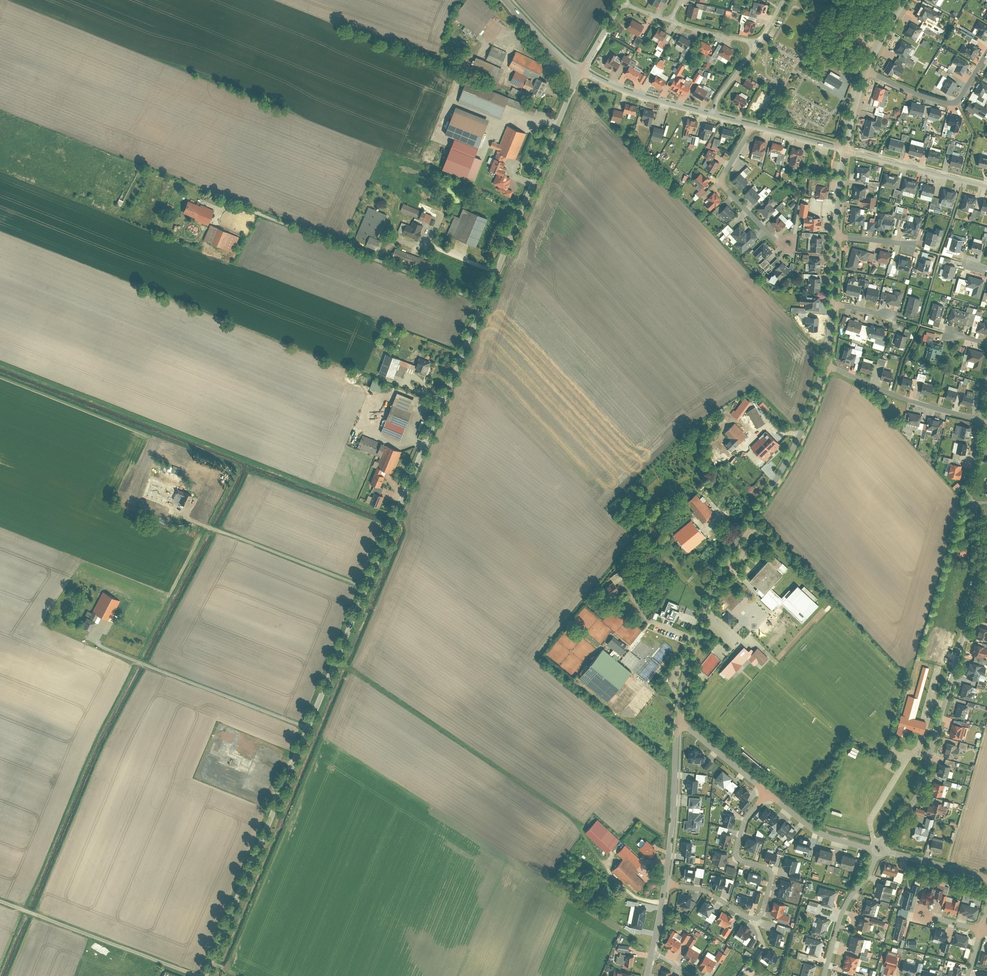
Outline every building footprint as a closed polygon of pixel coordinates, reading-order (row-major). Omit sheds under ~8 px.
[(484,0),(466,0),(453,15),(465,24),(462,28),(474,38),(496,9),(484,0)] [(756,12),(765,14),(768,4),(759,1),(756,12)] [(923,1),(914,16),(925,21),(927,17),(937,22),(942,14),(932,8),(933,6),(923,1)] [(689,4),(686,15),(696,18),(699,6),(689,4)] [(632,18),(626,28),(638,35),(644,25),(632,18)] [(744,30),(753,33),(757,21),(747,18),(744,30)] [(984,41),(986,36),(986,25),(978,20),(974,27),(980,31),(979,33),(976,31),(974,35),(984,41)] [(903,35),(915,41),(922,28),(911,22),(903,35)] [(658,27),(654,34),(662,39),(666,32),(658,27)] [(681,34),(676,42),(686,48),(691,39),(681,34)] [(632,44),(638,47),(642,38),(636,36),(632,44)] [(702,39),(696,48),(707,54),(713,45),(702,39)] [(898,59),(903,62),(906,57),(913,46),(902,40),(894,52),(900,55),(898,59)] [(963,45),(959,52),(973,60),(980,48),(971,42),(968,48),(963,45)] [(729,59),(734,50),(723,44),(718,54),(729,59)] [(507,51),(492,45),(487,59),(502,65),(507,51)] [(542,63),(515,51),(508,67),(534,79),(542,63)] [(611,53),(609,57),(604,65),(615,72),(620,64),(613,60),(616,56),(611,53)] [(631,59),(624,54),(619,62),(625,66),(627,63),(631,59)] [(954,71),(962,76),(970,63),(956,55),(952,62),(957,65),(954,71)] [(906,57),(903,62),(912,67),(915,62),(906,57)] [(889,60),(883,70),(897,79),(904,67),(900,65),(902,62),(896,58),(893,63),(889,60)] [(636,62),(631,59),(627,63),(633,67),(636,62)] [(659,60),(656,65),(661,68),(664,63),(659,60)] [(684,66),(680,64),(674,74),(678,76),(684,66)] [(629,65),(624,74),(636,81),(641,72),(629,65)] [(948,72),(939,68),(937,72),(945,77),(948,72)] [(697,72),(692,80),(696,83),(700,75),(697,72)] [(842,81),(828,72),(823,80),(838,88),(842,81)] [(642,73),(638,81),(642,83),(646,76),(642,73)] [(656,75),(650,84),(660,90),(666,81),(656,75)] [(674,78),(669,87),(684,96),(693,82),(689,80),(688,81),(685,79),(683,83),(680,82),(682,79),(676,75),(674,78)] [(542,95),(548,83),(537,77),(531,89),(542,95)] [(756,82),(747,77),(745,80),(755,85),(756,82)] [(940,89),(950,95),(957,83),(947,77),(940,89)] [(504,94),(462,78),(454,99),(496,115),(504,94)] [(745,80),(742,86),(750,90),(753,84),(745,80)] [(974,93),(981,97),(984,92),(986,93),(986,85),(981,81),(974,93)] [(698,84),(692,94),(708,104),(715,91),(704,85),(703,87),(698,84)] [(869,105),(876,107),(874,114),(883,117),(884,113),(882,112),(883,107),(879,106),(880,101),(881,101),(885,89),(876,86),(872,98),(871,98),(869,105)] [(736,94),(732,101),(742,107),(746,99),(736,94)] [(973,112),(983,117),(986,110),(986,108),(976,102),(974,104),(969,101),(965,109),(972,113),(973,112)] [(637,105),(625,102),(623,112),(631,114),(634,115),(637,105)] [(928,105),(912,102),(909,113),(921,116),(922,114),(925,115),(927,110),(928,105)] [(485,116),(451,103),(441,130),(474,143),(485,116)] [(931,107),(929,116),(938,118),(941,109),(931,107)] [(650,125),(654,111),(644,108),(641,119),(645,119),(644,124),(650,125)] [(623,111),(613,109),(611,120),(621,122),(623,111)] [(962,117),(950,114),(948,125),(951,125),(950,130),(958,132),(959,127),(960,127),(962,117)] [(697,120),(687,118),(683,135),(688,136),(689,129),(695,131),(697,120)] [(866,119),(863,134),(873,136),(874,129),(879,130),(881,122),(876,121),(866,119)] [(495,145),(498,151),(507,155),(512,155),(522,130),(503,123),(496,141),(485,136),(483,141),(495,145)] [(707,140),(709,133),(711,133),(713,125),(704,123),(703,130),(701,129),(699,138),(707,140)] [(663,129),(654,127),(651,139),(660,142),(663,129)] [(733,130),(722,128),(721,136),(731,138),(733,130)] [(692,135),(690,144),(697,145),(699,137),(692,135)] [(904,141),(891,137),(888,149),(901,152),(904,141)] [(712,146),(718,148),(720,140),(714,138),(712,146)] [(755,139),(754,144),(753,144),(750,159),(761,161),(766,141),(755,139)] [(779,164),(780,161),(783,161),(787,148),(783,147),(783,145),(772,142),(769,151),(778,153),(775,163),(779,164)] [(924,147),(910,143),(908,154),(921,157),(924,147)] [(949,143),(946,153),(952,154),(954,144),(949,143)] [(801,159),(803,150),(791,147),(790,156),(791,156),(789,164),(799,166),(800,158),(801,159)] [(704,157),(710,160),(705,168),(714,173),(719,163),(712,159),(716,153),(708,149),(704,157)] [(929,149),(927,159),(938,162),(940,152),(929,149)] [(505,169),(502,168),(507,155),(498,151),(495,157),(494,156),(489,169),(498,173),(494,182),(507,188),(512,177),(503,174),(505,169)] [(959,156),(952,154),(949,165),(960,167),(963,157),(959,156)] [(981,157),(978,167),(986,169),(986,158),(981,157)] [(751,171),(747,166),(743,170),(747,174),(751,171)] [(869,177),(870,168),(857,167),(855,181),(865,182),(866,177),(869,177)] [(701,188),(708,181),(700,173),(693,180),(701,188)] [(739,189),(748,182),(740,173),(731,181),(739,189)] [(899,177),(884,173),(881,185),(896,189),(899,177)] [(827,181),(809,178),(808,189),(809,189),(808,195),(811,196),(811,197),(824,199),(827,181)] [(918,182),(904,178),(901,190),(915,194),(918,182)] [(868,181),(867,189),(878,191),(879,183),(868,181)] [(935,186),(923,183),(921,194),(932,197),(935,186)] [(852,199),(861,200),(861,204),(865,204),(865,206),(874,208),(875,197),(866,196),(866,198),(864,198),(865,187),(854,186),(852,199)] [(695,193),(699,197),(705,191),(702,187),(695,193)] [(752,204),(760,196),(752,187),(744,194),(752,204)] [(759,192),(764,198),(769,193),(764,188),(759,192)] [(956,192),(943,188),(939,201),(952,205),(956,192)] [(704,205),(710,210),(721,200),(714,192),(706,199),(708,201),(704,205)] [(974,209),(977,197),(964,194),(960,209),(968,211),(969,207),(974,209)] [(769,197),(757,208),(766,218),(775,210),(770,204),(773,201),(769,197)] [(932,197),(929,211),(934,212),(935,206),(938,207),(940,202),(939,201),(940,199),(932,197)] [(199,205),(188,200),(183,212),(194,217),(193,219),(207,225),(214,209),(200,203),(199,205)] [(775,208),(779,211),(785,205),(781,202),(775,208)] [(382,210),(364,203),(351,236),(373,245),(377,237),(372,235),(382,210)] [(429,222),(432,214),(402,203),(399,211),(429,222)] [(800,203),(798,216),(807,217),(809,204),(800,203)] [(483,214),(459,205),(455,214),(450,212),(443,231),(472,243),(483,214)] [(718,213),(726,221),(735,213),(727,205),(718,213)] [(719,206),(712,212),(715,215),(722,209),(719,206)] [(849,224),(862,225),(862,230),(873,231),(874,222),(864,221),(864,216),(860,216),(861,208),(851,207),(849,224)] [(878,212),(876,228),(883,229),(883,228),(893,229),(894,219),(884,218),(885,213),(878,212)] [(900,219),(905,221),(902,231),(917,236),(922,218),(914,216),(912,222),(907,220),(909,215),(902,213),(900,219)] [(803,228),(819,230),(820,218),(815,218),(815,216),(808,215),(807,217),(804,217),(803,228)] [(789,218),(784,223),(778,216),(771,223),(778,231),(785,225),(788,228),(793,223),(789,218)] [(423,226),(403,218),(398,232),(418,239),(423,226)] [(238,236),(210,224),(203,239),(231,251),(238,236)] [(727,224),(721,230),(726,236),(733,230),(727,224)] [(733,244),(742,253),(758,238),(750,229),(746,233),(739,225),(730,233),(737,241),(733,244)] [(936,228),(935,233),(928,231),(925,243),(935,246),(938,235),(941,236),(943,230),(936,228)] [(822,238),(811,237),(810,251),(821,252),(822,238)] [(949,249),(959,252),(962,241),(952,238),(949,249)] [(982,244),(973,241),(970,250),(979,253),(982,244)] [(765,259),(772,252),(763,242),(752,253),(757,258),(761,255),(765,259)] [(417,263),(420,257),(394,247),(391,255),(408,262),(409,259),(417,263)] [(852,247),(847,268),(856,270),(859,259),(865,260),(867,252),(867,251),(852,247)] [(890,253),(880,250),(877,261),(887,264),(890,253)] [(867,252),(865,260),(872,262),(874,253),(867,252)] [(912,260),(899,256),(896,269),(908,272),(912,260)] [(808,271),(820,272),(821,258),(810,257),(808,271)] [(917,269),(928,272),(931,260),(921,257),(917,269)] [(777,258),(771,264),(773,267),(775,266),(777,267),(781,263),(777,258)] [(765,259),(760,264),(768,273),(772,270),(769,266),(771,264),(765,259)] [(780,279),(789,270),(782,262),(772,271),(780,279)] [(945,264),(941,275),(952,278),(955,267),(945,264)] [(984,280),(969,276),(966,286),(973,288),(971,296),(979,298),(984,280)] [(808,291),(820,291),(821,278),(809,278),(808,291)] [(845,293),(859,297),(861,286),(847,283),(845,293)] [(865,298),(877,300),(879,290),(876,289),(867,287),(865,298)] [(886,299),(885,303),(900,306),(902,292),(895,290),(894,295),(887,294),(886,299)] [(820,296),(800,295),(799,303),(806,303),(805,309),(819,310),(820,296)] [(909,296),(905,311),(911,313),(917,314),(921,299),(909,296)] [(934,320),(940,321),(944,307),(933,303),(929,318),(934,320)] [(966,311),(952,308),(949,320),(965,325),(969,312),(966,311)] [(977,328),(976,331),(986,334),(986,319),(984,319),(983,322),(980,321),(981,315),(980,315),(981,312),(977,310),(976,314),(975,314),(972,327),(977,328)] [(969,312),(965,325),(972,327),(975,314),(972,313),(969,312)] [(819,317),(805,316),(805,331),(818,331),(819,317)] [(846,329),(855,332),(853,339),(864,342),(869,327),(861,324),(862,322),(850,319),(850,317),(843,316),(841,323),(848,325),(846,329)] [(881,340),(884,329),(871,325),(868,337),(881,340)] [(894,344),(904,348),(908,337),(897,334),(894,344)] [(875,339),(873,347),(883,350),(886,341),(881,340),(881,341),(875,339)] [(940,355),(943,345),(929,341),(925,358),(934,360),(935,353),(940,355)] [(853,365),(855,356),(860,357),(862,351),(845,346),(840,361),(853,365)] [(979,371),(984,353),(969,349),(966,361),(974,363),(972,369),(979,371)] [(399,359),(385,353),(378,371),(393,376),(398,363),(399,359)] [(425,375),(430,360),(419,356),(416,365),(415,369),(414,371),(425,375)] [(876,364),(883,366),(885,359),(878,357),(876,364)] [(399,359),(398,363),(415,369),(416,365),(399,359)] [(862,361),(859,371),(869,374),(872,364),(862,361)] [(883,370),(880,379),(889,381),(892,372),(883,370)] [(917,373),(916,380),(924,381),(925,374),(917,373)] [(903,377),(900,387),(909,390),(912,380),(903,377)] [(957,389),(964,392),(969,378),(964,377),(963,381),(960,380),(957,389)] [(383,383),(373,379),(370,387),(380,391),(383,383)] [(920,393),(930,395),(933,385),(923,382),(920,393)] [(947,389),(945,399),(954,401),(957,392),(947,389)] [(416,399),(398,392),(392,404),(411,412),(416,399)] [(961,404),(971,406),(973,396),(964,393),(961,404)] [(731,414),(737,418),(749,401),(744,397),(731,414)] [(764,411),(768,407),(762,400),(758,404),(764,411)] [(411,412),(392,404),(386,419),(405,426),(411,412)] [(765,423),(755,407),(747,411),(756,428),(765,423)] [(905,423),(919,426),(921,415),(908,412),(905,423)] [(939,438),(943,421),(928,418),(926,429),(932,430),(931,436),(939,438)] [(405,426),(386,419),(381,432),(399,439),(405,426)] [(746,434),(735,423),(725,432),(728,435),(737,444),(746,434)] [(971,428),(956,425),(954,433),(953,432),(951,438),(962,440),(963,437),(969,439),(971,428)] [(752,448),(763,460),(779,445),(768,433),(752,448)] [(357,447),(375,454),(380,442),(362,435),(357,447)] [(737,444),(728,435),(712,452),(721,460),(737,444)] [(375,454),(381,456),(386,444),(380,442),(375,454)] [(965,455),(967,444),(958,442),(956,453),(965,455)] [(401,450),(386,444),(381,456),(379,461),(377,466),(382,468),(393,472),(401,450)] [(164,463),(162,468),(176,474),(179,467),(172,465),(171,467),(164,463)] [(947,477),(960,480),(962,472),(961,471),(962,466),(950,464),(947,477)] [(382,468),(377,466),(370,483),(374,484),(380,487),(384,476),(380,474),(382,468)] [(174,487),(165,481),(159,491),(169,496),(174,487)] [(374,492),(381,494),(383,488),(380,487),(374,484),(372,491),(374,492)] [(181,490),(177,500),(184,503),(189,493),(181,490)] [(370,503),(379,506),(384,495),(381,494),(374,492),(370,503)] [(711,513),(695,494),(685,502),(702,521),(711,513)] [(675,536),(687,550),(704,535),(692,521),(675,536)] [(956,545),(956,547),(952,546),(951,550),(966,554),(967,548),(956,545)] [(771,552),(748,578),(762,592),(780,573),(775,567),(781,561),(771,552)] [(619,590),(613,581),(603,589),(609,597),(619,590)] [(797,585),(781,603),(800,621),(817,603),(797,585)] [(115,597),(98,588),(88,608),(105,617),(115,597)] [(766,591),(759,598),(770,608),(777,601),(766,591)] [(662,615),(671,619),(677,603),(668,600),(662,615)] [(734,617),(728,612),(723,618),(729,623),(734,617)] [(91,619),(83,614),(77,625),(86,629),(91,619)] [(980,624),(977,636),(986,639),(986,626),(980,624)] [(613,635),(607,642),(620,653),(626,646),(613,635)] [(971,654),(975,654),(983,656),(985,657),(986,649),(986,646),(985,646),(985,644),(974,642),(971,654)] [(579,675),(607,699),(631,669),(620,660),(603,646),(579,675)] [(769,656),(758,646),(752,653),(762,663),(769,656)] [(720,671),(728,679),(750,655),(742,647),(720,671)] [(629,650),(620,660),(631,669),(640,659),(629,650)] [(711,652),(698,667),(708,675),(721,660),(711,652)] [(975,654),(974,660),(986,663),(986,659),(983,658),(983,656),(975,654)] [(965,676),(978,679),(979,672),(984,674),(986,666),(969,661),(965,676)] [(906,705),(904,714),(915,717),(928,668),(923,667),(912,707),(906,705)] [(986,681),(978,679),(977,686),(984,688),(986,681)] [(959,696),(973,699),(975,691),(971,690),(973,684),(963,682),(959,696)] [(958,701),(954,715),(964,718),(968,704),(958,701)] [(904,714),(901,713),(896,732),(907,735),(909,728),(923,732),(926,720),(915,717),(904,714)] [(957,722),(952,721),(949,733),(965,737),(968,725),(966,725),(957,722)] [(943,754),(953,757),(953,755),(956,756),(959,747),(956,746),(957,744),(947,741),(943,754)] [(698,751),(692,751),(692,753),(687,753),(687,762),(693,762),(693,764),(701,765),(707,770),(712,763),(706,758),(705,761),(703,760),(704,757),(703,754),(701,754),(700,753),(698,752),(698,751)] [(946,775),(947,775),(950,765),(939,762),(936,772),(940,773),(946,775)] [(732,780),(722,771),(716,778),(726,787),(732,780)] [(944,779),(943,783),(934,780),(931,792),(941,795),(944,783),(951,785),(951,784),(952,781),(944,779)] [(697,780),(687,780),(687,793),(696,793),(697,780)] [(750,793),(740,786),(735,794),(744,801),(750,793)] [(701,799),(689,798),(689,808),(690,808),(690,813),(689,813),(688,822),(684,822),(683,831),(687,831),(688,832),(699,833),(700,826),(703,826),(704,815),(699,815),(699,813),(698,813),(699,809),(700,809),(701,799)] [(944,811),(946,805),(949,806),(950,800),(944,798),(943,801),(933,799),(931,803),(927,802),(925,812),(929,813),(939,816),(941,810),(944,811)] [(740,806),(746,811),(751,804),(745,799),(740,806)] [(925,809),(916,806),(914,812),(923,814),(925,809)] [(778,817),(766,808),(759,817),(771,826),(778,817)] [(735,816),(725,814),(723,825),(733,827),(735,816)] [(924,824),(931,826),(934,818),(926,816),(924,824)] [(597,818),(585,831),(607,852),(619,840),(597,818)] [(796,832),(783,823),(777,832),(789,841),(796,832)] [(918,825),(915,824),(912,835),(925,839),(928,827),(925,826),(925,825),(919,823),(918,825)] [(762,841),(764,831),(756,830),(754,840),(762,841)] [(731,836),(721,833),(718,845),(728,847),(731,836)] [(933,836),(932,836),(930,844),(929,847),(939,850),(942,838),(933,836)] [(810,841),(798,838),(796,849),(808,852),(810,841)] [(756,841),(746,839),(743,850),(754,852),(756,841)] [(656,849),(646,840),(639,847),(650,856),(656,849)] [(691,843),(683,843),(683,856),(685,856),(691,857),(691,843)] [(642,859),(626,844),(617,853),(634,868),(642,859)] [(832,852),(820,849),(817,861),(829,864),(832,852)] [(727,856),(714,852),(711,864),(724,867),(727,856)] [(777,856),(766,852),(763,861),(774,864),(777,856)] [(855,858),(842,855),(839,867),(852,870),(855,858)] [(637,872),(623,859),(613,870),(626,883),(628,881),(638,890),(645,882),(636,873),(637,872)] [(798,862),(788,860),(785,873),(795,875),(798,862)] [(897,865),(885,862),(882,871),(895,874),(897,865)] [(827,864),(826,870),(839,873),(841,868),(827,864)] [(736,868),(727,866),(726,874),(734,876),(736,868)] [(704,869),(697,868),(696,871),(694,871),(693,876),(703,878),(704,869)] [(694,871),(685,869),(683,879),(693,880),(694,871)] [(761,877),(748,874),(746,883),(759,886),(761,877)] [(725,880),(714,877),(712,886),(723,889),(725,880)] [(792,883),(780,880),(775,898),(785,901),(786,896),(788,897),(792,883)] [(878,881),(874,894),(889,898),(892,885),(878,881)] [(911,892),(917,894),(920,884),(913,883),(911,892)] [(937,883),(937,886),(936,886),(933,896),(941,898),(944,885),(937,883)] [(837,892),(819,887),(817,895),(823,897),(821,905),(833,908),(837,892)] [(927,889),(926,890),(921,889),(919,899),(931,902),(933,892),(932,892),(932,890),(930,888),(929,888),(927,889)] [(692,896),(677,894),(675,906),(690,909),(692,896)] [(901,905),(909,908),(912,896),(904,894),(901,905)] [(753,899),(741,897),(739,906),(750,908),(753,899)] [(862,911),(873,914),(877,901),(867,897),(862,911)] [(945,899),(943,909),(955,912),(958,899),(952,897),(951,901),(945,899)] [(808,899),(804,913),(814,915),(818,902),(808,899)] [(967,916),(975,918),(979,906),(961,901),(959,911),(963,912),(962,913),(967,914),(967,916)] [(713,908),(704,902),(698,911),(708,917),(713,908)] [(788,923),(790,916),(783,914),(785,906),(773,903),(770,916),(777,917),(776,920),(788,923)] [(647,906),(635,904),(633,915),(645,918),(647,906)] [(732,918),(721,912),(716,922),(727,928),(732,918)] [(645,918),(633,915),(631,926),(643,929),(645,918)] [(895,927),(904,929),(907,917),(898,915),(895,927)] [(884,920),(871,916),(870,919),(869,921),(883,925),(884,920)] [(857,927),(866,929),(868,922),(869,919),(860,917),(857,927)] [(828,920),(819,918),(816,928),(812,927),(811,933),(825,936),(828,920)] [(751,931),(741,925),(736,933),(746,939),(751,931)] [(731,930),(725,927),(721,935),(727,938),(731,930)] [(904,929),(895,927),(892,941),(900,943),(904,929)] [(935,927),(933,937),(944,940),(947,930),(935,927)] [(880,938),(884,935),(879,930),(876,932),(880,938)] [(677,933),(672,931),(664,945),(675,952),(681,943),(674,939),(677,933)] [(783,934),(773,932),(770,943),(779,945),(783,934)] [(969,935),(955,932),(953,943),(966,946),(969,935)] [(690,936),(684,933),(679,941),(685,944),(690,936)] [(848,947),(860,950),(864,937),(851,934),(848,947)] [(696,940),(691,937),(686,945),(691,948),(696,940)] [(823,942),(806,937),(805,944),(811,946),(809,955),(818,957),(823,942)] [(941,948),(947,950),(950,942),(943,940),(941,948)] [(616,952),(628,953),(629,946),(619,945),(619,948),(617,948),(616,952)] [(730,950),(725,946),(721,953),(726,956),(730,950)] [(691,948),(689,948),(683,957),(693,964),(699,954),(691,948)] [(883,971),(881,970),(880,975),(887,975),(888,972),(892,973),(898,952),(887,949),(884,962),(885,963),(883,971)] [(806,960),(808,954),(797,950),(795,957),(800,959),(801,958),(806,960)] [(778,957),(768,951),(763,959),(773,965),(778,957)] [(721,953),(719,952),(714,960),(721,964),(726,956),(721,953)] [(842,968),(855,971),(859,956),(846,953),(842,968)] [(620,957),(617,956),(616,963),(625,965),(626,956),(620,955),(620,957)] [(626,956),(625,965),(633,966),(634,957),(626,956)] [(716,963),(704,956),(696,967),(705,972),(706,970),(710,972),(716,963)] [(913,974),(914,969),(918,970),(920,961),(916,960),(915,963),(904,960),(901,971),(913,974)] [(804,963),(801,975),(812,975),(815,966),(804,963)] [(961,967),(953,965),(950,975),(959,975),(961,967)] [(935,971),(924,968),(922,975),(940,975),(942,969),(935,968),(935,971)]
